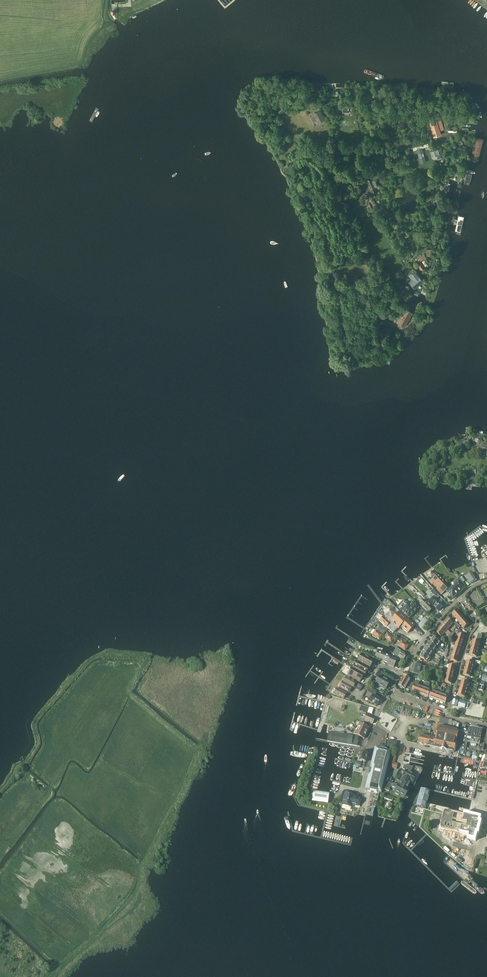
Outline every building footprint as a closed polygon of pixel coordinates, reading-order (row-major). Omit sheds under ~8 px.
[(281,106),(276,110),(280,114),(285,110),(281,106)] [(320,109),(312,113),(318,123),(325,120),(321,114),(323,113),(320,109)] [(435,118),(430,119),(435,135),(440,134),(435,118)] [(421,145),(413,148),(414,150),(416,150),(417,154),(418,153),(419,158),(424,157),(423,152),(424,152),(422,148),(421,145)] [(372,181),(367,183),(371,192),(376,190),(372,181)] [(424,253),(421,255),(420,254),(416,257),(420,261),(426,257),(424,253)] [(404,275),(400,272),(396,276),(399,280),(404,275)] [(413,272),(410,276),(413,279),(409,283),(413,287),(420,279),(413,272)] [(396,322),(405,327),(413,312),(404,307),(398,318),(396,322)] [(473,445),(481,446),(482,444),(482,441),(480,437),(478,437),(479,434),(475,433),(473,442),(473,445)] [(459,442),(460,447),(462,446),(469,445),(468,441),(465,441),(465,439),(461,439),(461,442),(459,442)] [(482,454),(482,453),(486,453),(486,446),(482,446),(474,446),(474,450),(476,450),(476,454),(482,454)] [(440,468),(439,478),(451,479),(452,472),(445,472),(446,468),(440,468)] [(478,485),(478,476),(476,476),(476,475),(476,470),(470,470),(470,476),(467,476),(468,479),(468,480),(472,480),(472,485),(478,485)] [(438,588),(437,589),(441,595),(449,587),(436,573),(435,574),(432,571),(428,574),(430,577),(429,578),(431,581),(430,582),(432,585),(433,583),(438,588)] [(466,579),(467,578),(470,583),(471,583),(472,583),(477,579),(476,578),(477,577),(476,576),(475,576),(473,572),(466,576),(466,577),(465,578),(464,576),(462,578),(460,574),(458,575),(461,579),(462,579),(463,582),(466,580),(466,579)] [(466,585),(461,579),(459,581),(459,580),(447,592),(453,598),(465,587),(466,585)] [(438,611),(443,606),(436,600),(440,596),(433,590),(431,592),(434,595),(428,602),(438,611)] [(428,613),(433,608),(424,600),(420,605),(423,607),(423,608),(428,613)] [(404,602),(399,607),(401,609),(400,610),(409,618),(418,608),(412,602),(410,605),(407,603),(405,604),(404,602)] [(380,621),(386,627),(386,626),(393,633),(395,631),(398,628),(400,626),(408,633),(413,627),(414,626),(393,606),(388,607),(384,611),(386,616),(384,618),(383,617),(380,621)] [(452,614),(458,621),(463,617),(457,610),(452,614)] [(469,624),(463,617),(458,621),(464,628),(469,624)] [(448,619),(442,626),(452,633),(454,631),(449,628),(453,623),(448,619)] [(450,639),(453,635),(452,633),(442,626),(437,632),(442,636),(445,633),(449,636),(448,637),(450,639)] [(380,639),(386,631),(382,628),(380,627),(378,631),(376,630),(373,634),(375,636),(375,637),(377,638),(380,639)] [(395,638),(387,633),(384,637),(391,642),(393,639),(395,638)] [(465,636),(459,634),(456,642),(462,644),(465,636)] [(471,649),(475,650),(475,647),(479,648),(482,635),(478,634),(477,641),(473,640),(471,649)] [(441,643),(434,637),(431,642),(437,646),(437,647),(438,647),(441,643)] [(398,646),(405,650),(409,645),(402,640),(402,641),(399,639),(397,640),(400,643),(398,646)] [(430,641),(426,646),(434,651),(437,647),(437,646),(431,642),(430,641)] [(456,642),(453,651),(460,653),(462,644),(456,642)] [(423,651),(424,652),(430,656),(434,651),(426,646),(423,651)] [(479,648),(475,647),(475,650),(471,649),(470,655),(477,657),(479,648)] [(401,657),(404,659),(406,655),(401,651),(398,649),(395,653),(399,655),(399,656),(400,657),(401,658),(401,657)] [(389,661),(388,664),(391,665),(394,658),(390,656),(382,653),(382,652),(377,650),(376,656),(375,656),(389,661)] [(451,659),(457,661),(460,653),(453,651),(451,659)] [(431,656),(430,656),(424,652),(420,656),(428,662),(431,656)] [(357,661),(369,668),(372,663),(373,661),(374,661),(372,659),(362,654),(361,654),(360,657),(358,661),(357,661)] [(353,668),(352,667),(352,668),(365,675),(367,670),(369,668),(357,661),(356,661),(355,664),(353,668)] [(467,661),(466,667),(469,667),(469,670),(472,671),(474,663),(467,661)] [(409,672),(420,674),(422,665),(414,663),(412,669),(410,669),(409,672)] [(450,665),(447,673),(454,675),(456,666),(450,665)] [(469,670),(469,667),(466,667),(463,675),(471,677),(472,671),(469,670)] [(350,671),(348,675),(360,682),(362,677),(364,674),(365,675),(352,668),(350,671)] [(445,682),(451,683),(454,675),(447,673),(445,682)] [(411,679),(404,675),(401,680),(412,686),(413,683),(411,682),(409,681),(411,679)] [(343,682),(342,681),(353,687),(356,682),(346,676),(343,682)] [(375,683),(386,689),(390,681),(379,676),(375,683)] [(412,691),(418,693),(420,686),(418,685),(420,681),(421,679),(418,678),(417,680),(412,691)] [(410,688),(412,686),(401,680),(399,684),(405,688),(406,686),(410,688)] [(353,688),(353,687),(342,681),(339,686),(350,692),(352,687),(353,688)] [(462,681),(460,687),(464,688),(463,691),(467,691),(469,683),(462,681)] [(418,693),(423,695),(427,684),(424,683),(424,685),(423,687),(420,686),(418,693)] [(435,699),(440,701),(443,694),(440,693),(441,691),(441,689),(442,686),(443,686),(443,684),(441,683),(440,687),(435,699)] [(430,698),(435,699),(440,687),(437,686),(435,691),(432,690),(430,698)] [(463,691),(464,688),(460,687),(458,696),(465,697),(467,691),(463,691)] [(344,698),(347,693),(336,688),(333,693),(341,697),(344,698)] [(375,696),(377,693),(369,689),(366,695),(371,697),(369,701),(377,706),(381,699),(375,696)] [(449,692),(447,691),(446,693),(445,695),(443,694),(440,701),(445,703),(449,692)] [(361,704),(360,710),(368,712),(370,707),(361,704)] [(368,722),(368,723),(369,724),(370,723),(372,723),(375,718),(368,715),(363,713),(359,721),(363,723),(364,720),(368,722)] [(360,722),(355,733),(360,736),(364,738),(364,737),(368,730),(369,727),(366,725),(360,722)] [(436,738),(430,737),(427,746),(443,749),(455,752),(457,743),(457,742),(461,743),(464,731),(460,730),(456,729),(451,728),(451,727),(448,726),(442,725),(439,724),(439,726),(436,738)] [(461,743),(460,749),(466,750),(468,742),(482,745),(481,749),(483,750),(484,745),(485,746),(485,744),(486,744),(486,731),(470,727),(469,732),(464,731),(461,743)] [(327,741),(332,742),(357,746),(358,739),(358,737),(353,736),(344,734),(344,732),(339,732),(339,734),(329,732),(329,733),(328,740),(327,741)] [(430,737),(421,735),(419,744),(427,746),(430,737)] [(386,747),(392,749),(395,749),(397,742),(394,741),(388,740),(386,747)] [(385,749),(375,747),(365,788),(382,792),(391,750),(385,749)] [(362,761),(366,762),(368,753),(361,751),(361,753),(359,752),(358,756),(360,757),(359,760),(358,760),(357,763),(361,764),(362,761)] [(400,781),(409,785),(410,782),(411,782),(412,783),(416,775),(410,773),(413,767),(404,765),(403,769),(406,770),(402,777),(402,778),(400,781)] [(407,788),(409,785),(400,781),(399,784),(399,785),(398,784),(398,785),(393,783),(392,787),(397,788),(395,792),(396,792),(395,793),(399,795),(400,794),(405,797),(409,790),(407,789),(407,788)] [(422,790),(417,805),(424,807),(429,792),(422,790)] [(331,795),(315,792),(313,801),(328,805),(331,795)] [(354,797),(354,794),(346,792),(343,804),(347,805),(347,806),(351,807),(352,804),(358,805),(360,798),(354,797)] [(460,799),(458,808),(468,810),(470,801),(460,799)] [(444,810),(442,820),(450,822),(453,812),(444,810)] [(455,823),(454,829),(469,833),(468,836),(473,837),(475,830),(476,831),(477,827),(476,827),(477,825),(477,826),(478,823),(477,822),(478,818),(458,813),(456,820),(466,822),(465,826),(455,823)]
